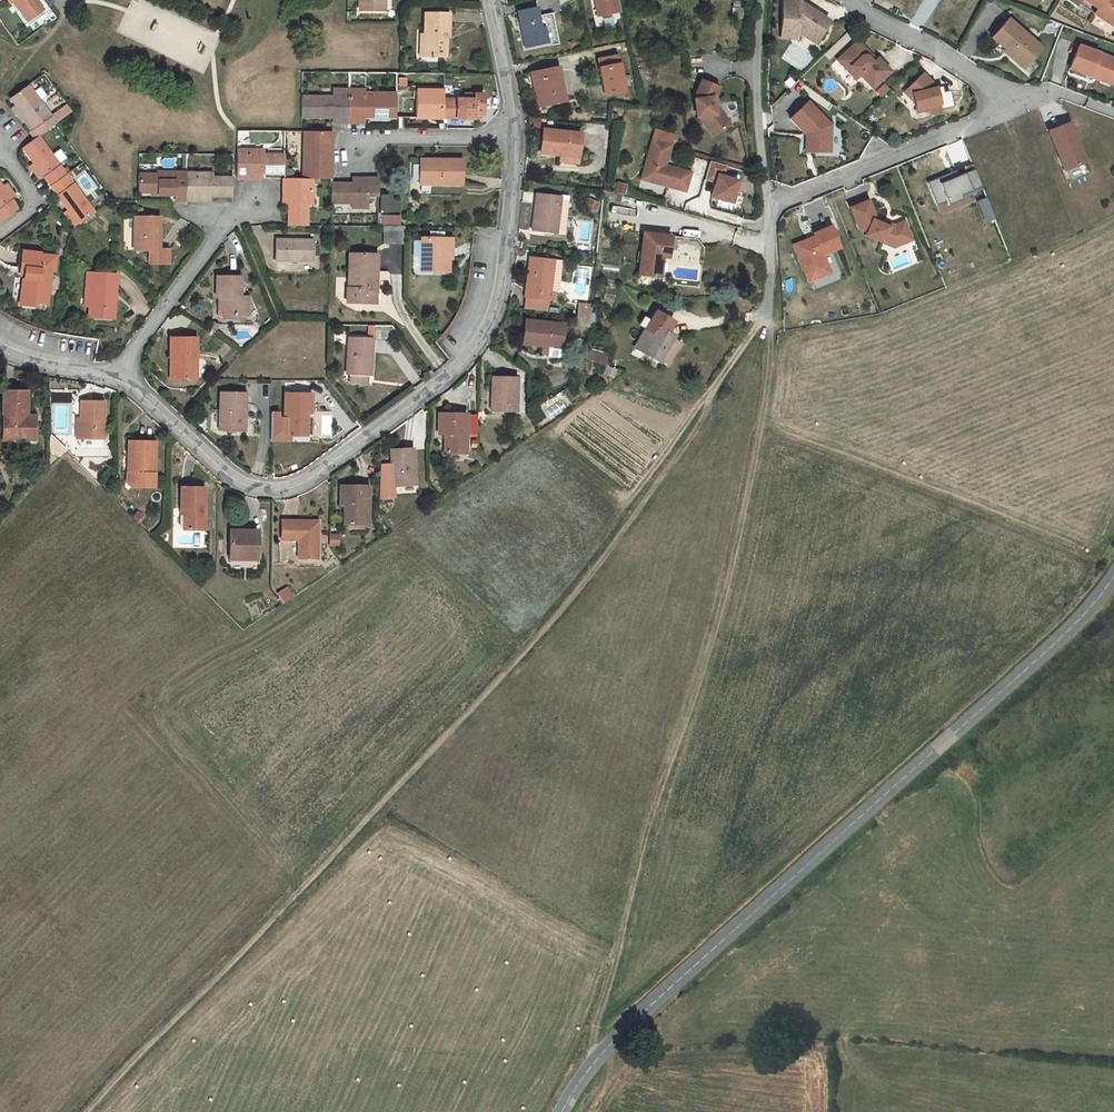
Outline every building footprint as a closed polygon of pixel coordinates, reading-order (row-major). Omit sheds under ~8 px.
[(10,3),(12,1),(28,22),(44,10),(36,0),(8,0),(10,3)] [(359,10),(381,10),(381,0),(359,0),(359,10)] [(598,17),(621,12),(619,0),(595,0),(598,17)] [(1099,9),(1096,14),(1113,25),(1113,24),(1113,0),(1085,0),(1099,9)] [(808,8),(797,1),(783,23),(794,30),(815,43),(829,21),(814,11),(811,16),(808,14),(808,8)] [(536,7),(517,11),(525,48),(547,43),(548,46),(559,44),(553,13),(538,16),(536,7)] [(742,8),(732,9),(733,18),(742,18),(742,8)] [(424,12),(424,34),(424,57),(446,57),(446,37),(446,29),(449,29),(449,13),(424,12)] [(1041,48),(1008,19),(992,38),(1008,52),(1006,54),(1015,61),(1019,56),(1028,63),(1041,48)] [(794,30),(783,23),(778,31),(789,38),(794,30)] [(860,44),(853,44),(840,56),(850,66),(846,70),(855,79),(860,75),(872,88),(890,71),(877,58),(875,59),(872,62),(867,56),(867,51),(860,44)] [(1077,46),(1069,69),(1090,77),(1092,72),(1113,80),(1113,76),(1113,59),(1077,46)] [(875,59),(867,51),(867,56),(872,62),(875,59)] [(850,66),(840,56),(837,60),(846,70),(850,66)] [(1028,63),(1019,56),(1015,61),(1023,69),(1028,63)] [(624,92),(617,57),(598,60),(605,93),(614,94),(624,92)] [(558,67),(530,73),(533,84),(536,83),(541,106),(565,101),(558,67)] [(1092,72),(1090,77),(1111,84),(1113,80),(1092,72)] [(936,88),(922,73),(906,88),(911,93),(914,102),(916,113),(928,110),(929,114),(941,110),(937,94),(935,94),(933,89),(936,88)] [(719,88),(701,80),(696,94),(697,99),(694,100),(697,117),(700,117),(701,120),(713,136),(726,126),(717,114),(715,114),(713,104),(716,104),(715,97),(719,88)] [(28,85),(10,98),(16,106),(25,119),(33,129),(33,130),(38,136),(39,136),(56,123),(50,115),(28,85)] [(911,93),(906,88),(903,91),(914,102),(911,93)] [(348,122),(348,90),(332,90),(332,97),(301,97),(301,116),(332,117),(338,117),(338,122),(348,122)] [(375,93),(375,98),(365,98),(365,91),(348,90),(348,122),(358,123),(358,117),(365,117),(395,117),(396,93),(375,93)] [(416,90),(415,118),(443,118),(443,100),(443,91),(416,90)] [(484,114),(484,95),(465,94),(465,100),(443,100),(443,118),(474,118),(474,117),(481,117),(481,114),(484,114)] [(830,125),(807,102),(790,119),(806,135),(810,139),(810,152),(830,152),(830,125)] [(66,104),(50,115),(56,123),(72,111),(66,104)] [(716,104),(713,104),(715,114),(717,114),(726,126),(729,124),(717,108),(716,104)] [(23,121),(25,119),(16,106),(12,109),(21,121),(23,121)] [(30,131),(33,129),(25,119),(23,121),(26,125),(30,131)] [(1077,141),(1070,122),(1059,127),(1049,131),(1056,149),(1059,148),(1067,169),(1085,162),(1076,141),(1077,141)] [(581,133),(543,129),(541,153),(560,155),(566,155),(566,154),(578,155),(581,133)] [(34,139),(38,136),(33,130),(30,132),(34,139)] [(304,131),(303,179),(312,179),(331,179),(331,169),(326,169),(326,132),(304,131)] [(50,186),(66,174),(63,169),(39,136),(38,136),(34,139),(23,148),(34,163),(43,176),(50,186)] [(671,145),(652,139),(641,179),(685,191),(690,173),(665,166),(663,165),(665,161),(667,160),(671,145)] [(284,173),(284,155),(258,155),(258,150),(237,150),(237,154),(237,178),(247,178),(247,172),(265,173),(284,173)] [(566,155),(560,155),(560,161),(578,163),(578,155),(566,154),(566,155)] [(438,161),(420,161),(420,184),(462,185),(462,160),(438,160),(438,161)] [(738,180),(722,176),(725,165),(709,161),(705,179),(715,182),(711,197),(732,202),(738,180)] [(39,180),(43,176),(34,163),(30,166),(34,172),(39,180)] [(937,205),(946,201),(948,205),(962,199),(960,195),(982,187),(974,169),(958,176),(956,173),(952,174),(951,172),(927,182),(937,205)] [(138,175),(138,192),(151,192),(157,192),(157,195),(175,195),(175,201),(185,201),(186,173),(157,172),(157,175),(138,175)] [(212,173),(186,173),(185,201),(196,201),(196,195),(211,195),(232,195),(233,178),(212,178),(212,173)] [(78,224),(94,212),(70,178),(66,174),(50,186),(57,195),(68,210),(78,224)] [(311,189),(299,190),(300,179),(284,178),(284,189),(289,189),(289,204),(289,226),(307,226),(307,205),(311,205),(311,189)] [(303,179),(300,179),(299,190),(311,189),(312,179),(303,179)] [(368,195),(378,195),(378,179),(368,179),(368,185),(352,185),(331,185),(331,202),(351,202),(351,207),(368,207),(368,195)] [(19,209),(12,200),(2,186),(0,183),(0,221),(1,222),(19,209)] [(2,186),(12,200),(16,197),(10,189),(6,183),(2,186)] [(626,186),(617,183),(615,192),(624,194),(626,186)] [(560,196),(536,193),(532,231),(556,234),(560,196)] [(568,196),(560,196),(556,234),(564,235),(568,196)] [(992,212),(986,197),(978,200),(985,215),(992,212)] [(598,203),(587,198),(584,207),(595,211),(598,203)] [(874,215),(868,200),(849,208),(859,230),(866,232),(864,236),(893,247),(897,239),(909,234),(904,221),(893,225),(889,227),(878,222),(879,220),(873,217),(874,215)] [(74,227),(78,224),(68,210),(64,213),(74,227)] [(992,212),(985,215),(987,222),(995,219),(992,212)] [(378,216),(378,227),(383,227),(400,227),(400,218),(383,218),(383,216),(378,216)] [(159,217),(134,217),(134,250),(149,250),(149,264),(169,263),(169,249),(159,249),(159,217)] [(400,227),(383,227),(383,244),(404,244),(404,227),(400,227)] [(839,247),(831,227),(813,234),(815,237),(794,245),(804,271),(812,268),(816,276),(829,271),(822,254),(839,247)] [(671,236),(644,233),(639,275),(658,277),(660,257),(669,258),(671,236)] [(893,247),(911,240),(909,234),(897,239),(893,247)] [(697,239),(674,237),(672,261),(702,264),(704,248),(697,239)] [(313,240),(276,239),(276,261),(313,261),(313,240)] [(451,240),(421,239),(421,270),(446,270),(446,261),(445,261),(445,259),(449,259),(449,249),(451,249),(451,240)] [(21,268),(25,269),(24,275),(21,305),(35,306),(36,302),(46,303),(50,269),(53,269),(55,256),(22,253),(21,268)] [(376,255),(349,254),(348,288),(347,288),(347,302),(371,303),(371,288),(376,289),(376,255)] [(553,259),(529,257),(524,298),(548,301),(553,259)] [(561,260),(553,259),(548,301),(554,301),(555,293),(557,293),(561,260)] [(812,268),(804,271),(808,280),(816,276),(812,268)] [(89,317),(113,319),(114,299),(111,298),(111,293),(115,293),(116,274),(87,272),(86,287),(91,287),(89,307),(89,317)] [(235,316),(244,315),(244,296),(240,296),(240,276),(216,276),(216,298),(217,297),(217,309),(223,309),(223,319),(235,319),(235,316)] [(591,304),(579,303),(578,315),(590,316),(591,304)] [(673,338),(666,334),(674,322),(656,312),(635,347),(660,361),(673,338)] [(578,315),(576,314),(575,325),(589,327),(590,316),(578,315)] [(563,324),(525,320),(523,344),(542,346),(548,346),(548,345),(560,346),(563,324)] [(213,322),(209,328),(214,332),(220,325),(213,322)] [(372,338),(348,337),(347,375),(350,375),(367,376),(371,376),(372,338)] [(196,338),(170,338),(170,358),(174,358),(174,379),(196,379),(196,338)] [(681,343),(673,338),(660,361),(668,365),(681,343)] [(548,346),(542,346),(542,353),(547,354),(546,359),(555,360),(561,354),(562,346),(560,346),(548,345),(548,346)] [(609,359),(586,351),(585,359),(603,365),(606,366),(609,359)] [(611,380),(613,378),(615,369),(606,366),(605,370),(603,375),(608,377),(608,380),(611,380)] [(494,377),(492,377),(492,394),(491,411),(516,411),(517,378),(515,378),(494,377)] [(34,440),(34,425),(26,425),(26,416),(26,391),(3,391),(3,436),(21,435),(22,440),(34,440)] [(245,393),(220,393),(219,430),(244,431),(245,393)] [(311,394),(285,394),(284,435),(302,435),(302,412),(307,412),(311,412),(311,394)] [(104,401),(80,401),(80,418),(80,439),(103,439),(104,401)] [(466,453),(466,414),(439,414),(438,434),(445,434),(444,453),(466,453)] [(26,416),(26,425),(34,425),(34,416),(26,416)] [(131,487),(154,487),(154,441),(128,441),(128,451),(131,451),(131,473),(128,473),(127,473),(126,482),(131,487)] [(412,449),(390,450),(391,465),(380,465),(379,498),(394,497),(393,486),(415,484),(412,449)] [(340,505),(344,505),(351,505),(351,509),(349,509),(349,524),(367,524),(368,486),(340,486),(340,505)] [(183,529),(203,530),(204,488),(181,487),(180,509),(183,509),(183,529)] [(136,512),(133,517),(138,520),(141,515),(136,512)] [(298,559),(317,559),(318,521),(282,521),(281,540),(298,540),(300,539),(300,543),(298,543),(298,559)] [(338,529),(329,529),(328,547),(338,547),(338,529)] [(257,531),(230,531),(229,559),(257,560),(257,531)] [(287,586),(284,588),(288,594),(280,599),(283,603),(294,596),(287,586)] [(284,588),(276,593),(280,599),(288,594),(284,588)] [(145,697),(137,705),(144,713),(152,704),(145,697)]
